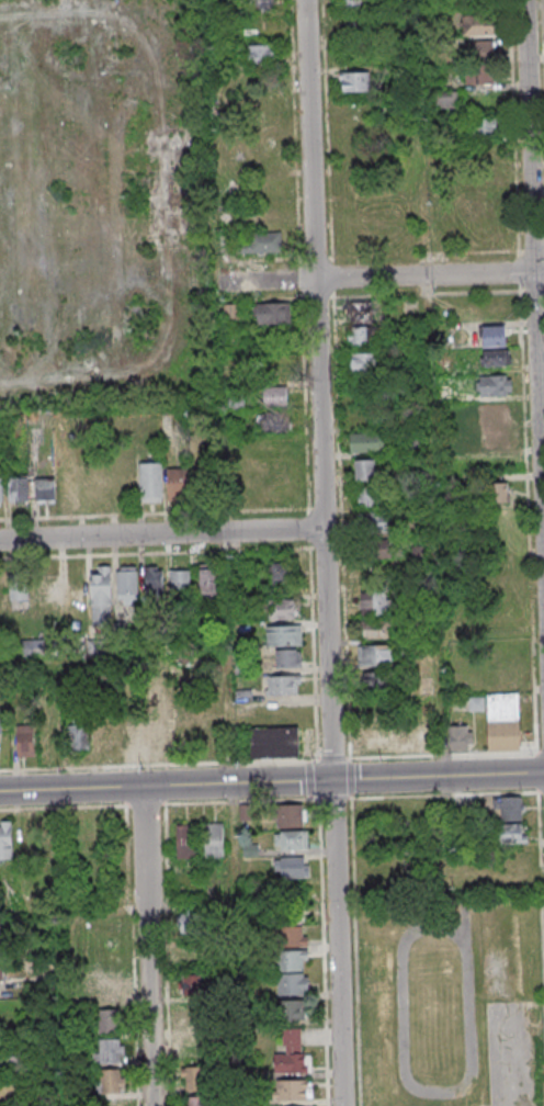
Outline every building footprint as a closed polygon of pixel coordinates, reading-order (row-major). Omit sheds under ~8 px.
[(243,14),(271,14),(271,0),(243,0),(243,14)] [(340,9),(361,9),(361,0),(340,0),(340,9)] [(495,16),(462,16),(462,36),(495,36),(495,16)] [(467,43),(468,63),(466,64),(467,85),(495,83),(492,42),(467,43)] [(275,66),(275,45),(248,45),(248,66),(275,66)] [(370,94),(370,73),(340,73),(340,94),(370,94)] [(457,109),(457,93),(438,93),(438,109),(457,109)] [(473,119),(473,139),(497,139),(497,119),(473,119)] [(281,253),(281,233),(236,234),(237,253),(281,253)] [(346,319),(372,319),(372,301),(346,301),(346,319)] [(290,303),(253,303),(253,325),(290,325),(290,303)] [(348,345),(381,345),(381,326),(348,326),(348,345)] [(482,328),(482,348),(503,348),(503,328),(482,328)] [(481,350),(481,368),(506,368),(506,350),(481,350)] [(379,374),(379,353),(348,353),(348,374),(379,374)] [(477,377),(477,397),(512,397),(512,377),(477,377)] [(512,404),(478,404),(478,418),(512,418),(512,404)] [(289,414),(258,414),(258,433),(289,433),(289,414)] [(350,451),(382,451),(382,432),(350,432),(350,451)] [(355,459),(355,480),(379,480),(379,459),(355,459)] [(162,464),(163,503),(141,504),(141,464),(162,464)] [(188,470),(189,500),(170,500),(169,470),(188,470)] [(8,477),(8,503),(28,503),(28,477),(8,477)] [(485,482),(485,503),(508,503),(508,482),(485,482)] [(35,485),(35,502),(55,502),(55,485),(35,485)] [(380,487),(358,487),(358,506),(380,506),(380,487)] [(388,512),(357,512),(357,532),(388,532),(388,512)] [(365,560),(391,560),(391,540),(365,540),(365,560)] [(296,566),(270,561),(267,581),(292,586),(296,566)] [(111,566),(112,605),(111,605),(112,624),(94,625),(93,605),(92,605),(91,574),(100,574),(100,566),(111,566)] [(118,604),(138,604),(138,566),(118,566),(118,604)] [(163,567),(165,598),(146,598),(145,567),(163,567)] [(218,567),(199,567),(199,602),(218,602),(218,567)] [(29,568),(29,599),(10,600),(10,569),(29,568)] [(190,570),(171,570),(171,594),(190,594),(190,570)] [(360,615),(379,615),(379,594),(360,594),(360,615)] [(294,620),(294,600),(269,600),(269,620),(294,620)] [(363,639),(391,639),(391,623),(363,623),(363,639)] [(267,626),(267,646),(299,646),(299,626),(267,626)] [(358,646),(358,667),(392,667),(392,646),(358,646)] [(276,668),(299,668),(299,649),(276,649),(276,668)] [(388,696),(388,673),(365,673),(365,696),(388,696)] [(301,695),(301,675),(266,675),(266,695),(301,695)] [(520,693),(488,693),(488,751),(520,751),(520,693)] [(68,750),(89,750),(89,724),(68,724),(68,750)] [(449,749),(473,749),(473,725),(449,725),(449,749)] [(35,726),(36,757),(18,757),(16,726),(35,726)] [(251,729),(298,727),(299,758),(251,759),(251,729)] [(527,823),(523,823),(522,796),(501,797),(502,823),(497,823),(497,844),(528,843),(527,823)] [(303,804),(277,804),(277,827),(303,827),(303,804)] [(12,823),(0,823),(0,861),(12,861),(12,823)] [(223,823),(204,823),(204,857),(223,857),(223,823)] [(175,859),(195,859),(195,824),(175,824),(175,859)] [(274,831),(274,850),(306,850),(306,831),(274,831)] [(274,857),(274,878),(308,878),(308,857),(274,857)] [(303,888),(277,892),(281,916),(307,912),(303,888)] [(211,934),(211,914),(179,914),(179,934),(211,934)] [(307,947),(307,926),(278,926),(278,947),(307,947)] [(277,951),(277,971),(308,971),(308,951),(277,951)] [(182,974),(182,995),(202,995),(201,974),(182,974)] [(277,974),(277,996),(308,996),(308,974),(277,974)] [(122,979),(95,979),(95,995),(122,995),(122,979)] [(284,1002),(284,1018),(303,1018),(303,1002),(284,1002)] [(185,1030),(209,1030),(209,1007),(185,1007),(185,1030)] [(121,1033),(121,1009),(98,1009),(98,1033),(121,1033)] [(274,1055),(274,1073),(310,1073),(310,1053),(302,1053),(301,1028),(284,1028),(284,1055),(274,1055)] [(124,1063),(124,1039),(99,1039),(99,1063),(124,1063)] [(182,1068),(182,1091),(207,1091),(207,1068),(182,1068)] [(99,1093),(125,1093),(125,1069),(99,1069),(99,1093)] [(309,1081),(277,1081),(277,1101),(309,1101),(309,1081)] [(206,1097),(187,1097),(186,1105),(205,1105),(206,1097)]
